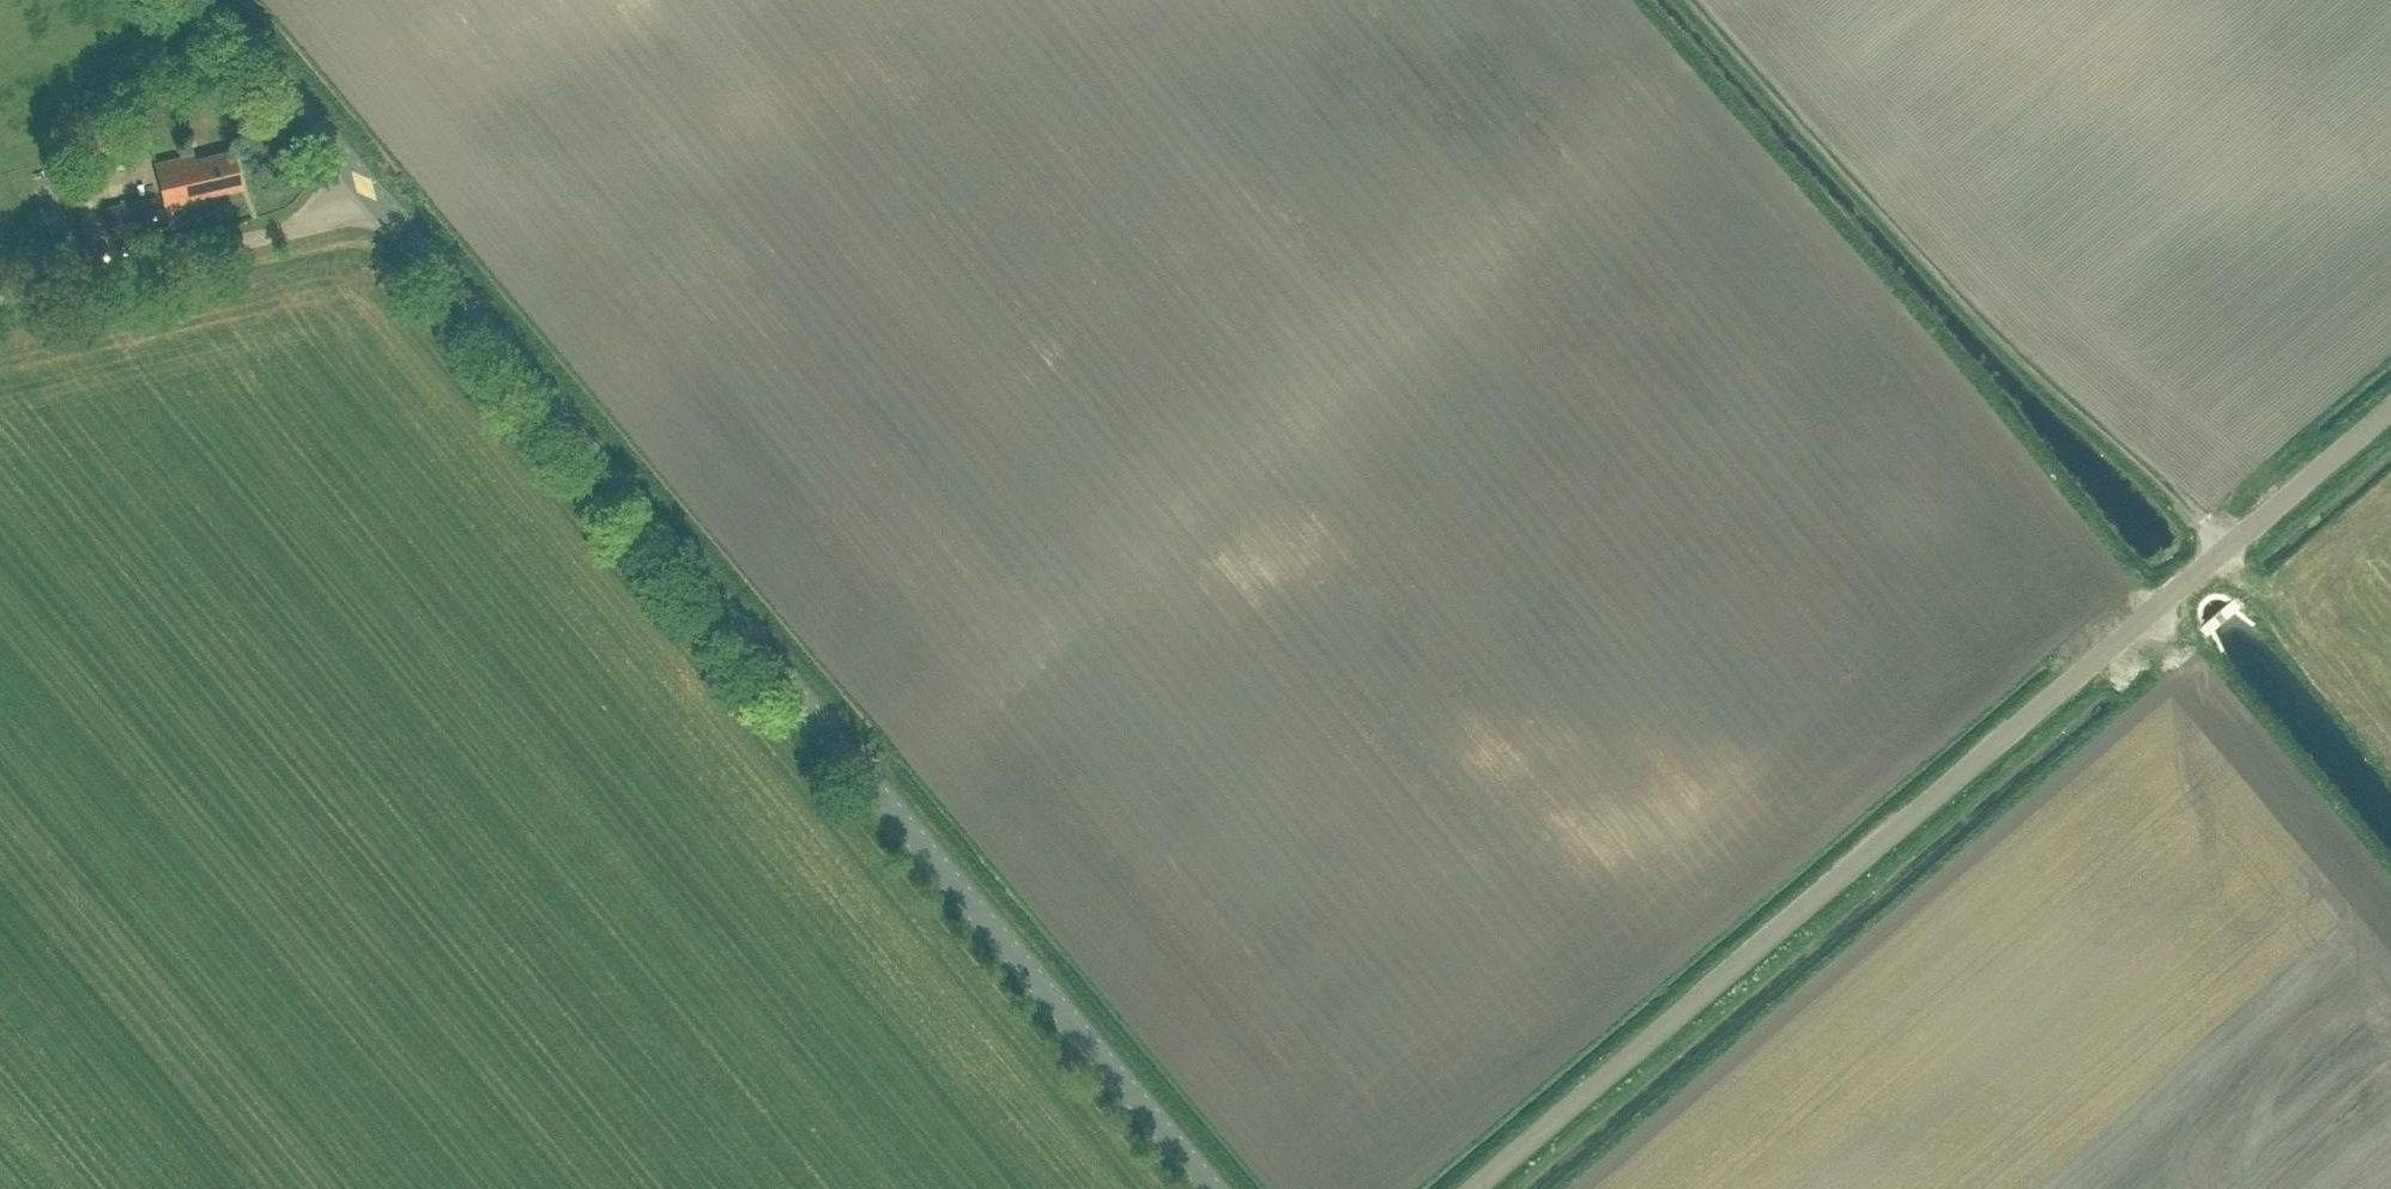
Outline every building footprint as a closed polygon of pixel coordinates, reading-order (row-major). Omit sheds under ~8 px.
[(203,195),(241,186),(232,148),(194,158),(193,153),(154,162),(165,209),(204,200),(203,195)] [(130,233),(153,228),(146,197),(105,207),(112,236),(130,232),(130,233)]
